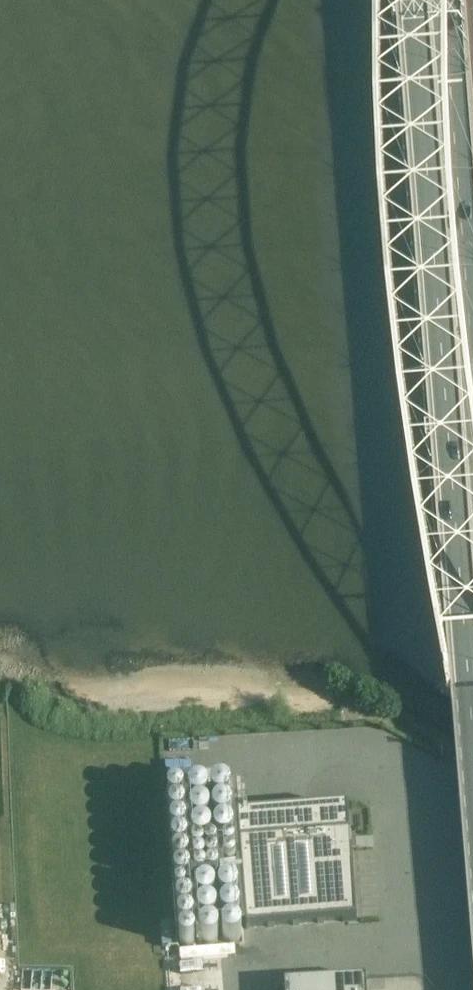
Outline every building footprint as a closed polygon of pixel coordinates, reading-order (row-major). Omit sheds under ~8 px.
[(444,667),(439,670),(434,675),(433,680),(435,685),(441,689),(448,691),(456,692),(472,690),(472,664),(444,667)] [(356,922),(347,810),(237,818),(245,931),(356,922)] [(284,985),(284,989),(366,989),(366,984),(366,980),(284,985)]
